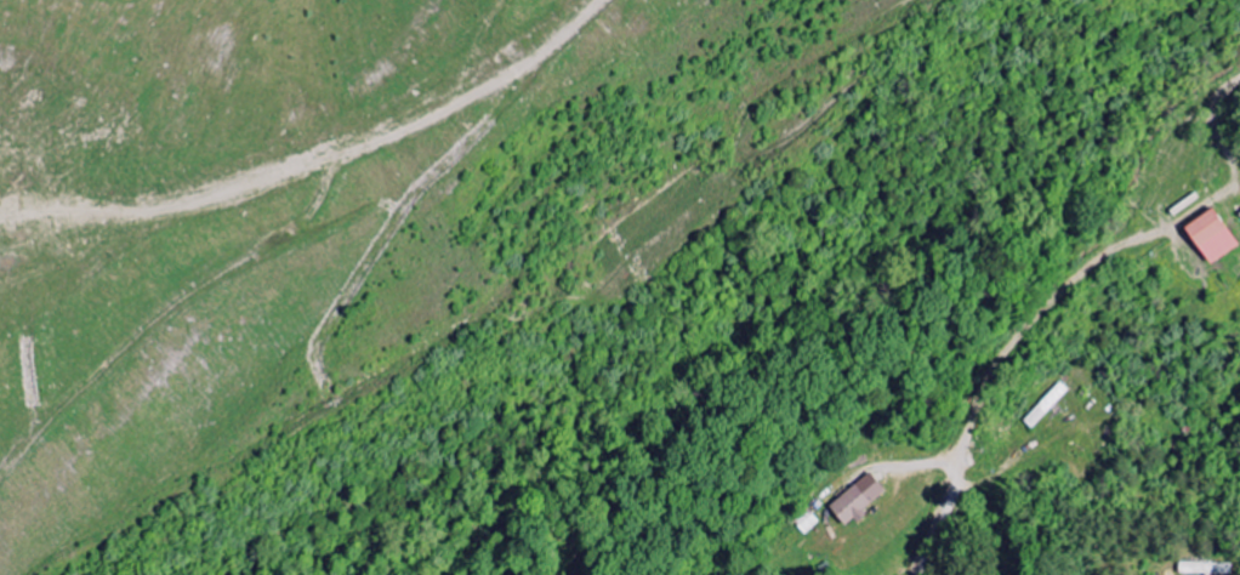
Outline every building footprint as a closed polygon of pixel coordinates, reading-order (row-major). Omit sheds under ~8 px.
[(1186,228),(1210,266),(1239,248),(1216,210),(1186,228)] [(1069,391),(1061,383),(1025,422),(1034,430),(1069,391)] [(847,527),(855,519),(857,521),(888,493),(870,473),(830,509),(847,527)] [(1233,563),(1180,564),(1181,574),(1233,574),(1233,563)]
